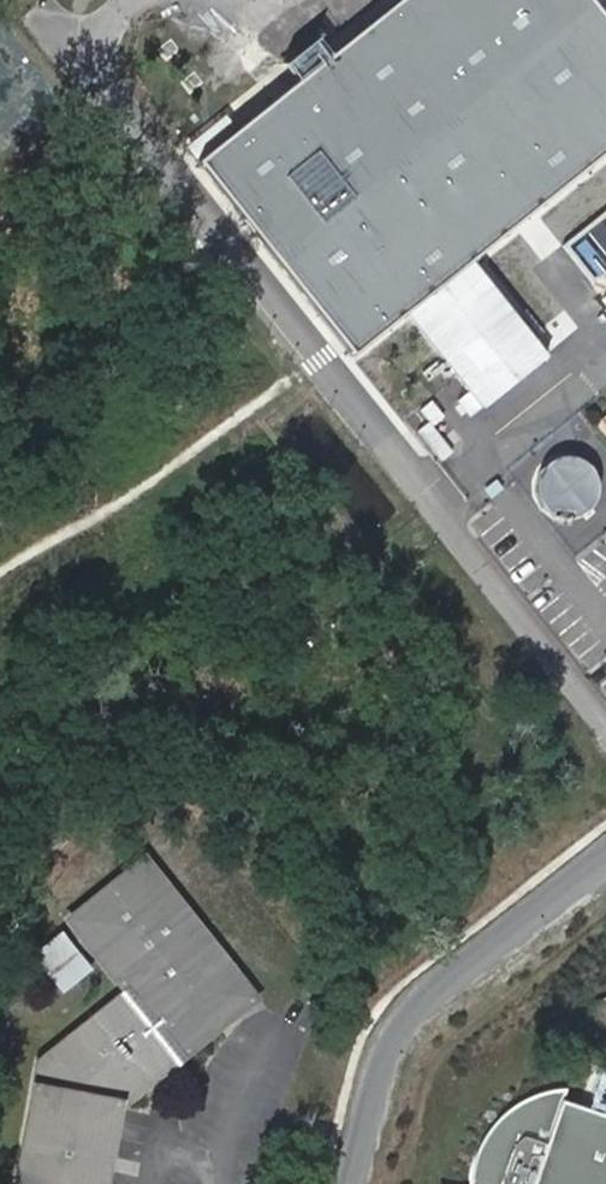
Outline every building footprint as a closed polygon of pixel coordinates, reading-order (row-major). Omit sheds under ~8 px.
[(208,156),(357,363),(410,324),(464,259),(605,149),(605,22),(590,0),(403,0),(208,156)] [(410,324),(479,410),(544,357),(464,259),(400,311),(410,324)] [(557,501),(591,484),(577,455),(543,471),(557,501)] [(119,1093),(151,1086),(181,1058),(189,1068),(202,1059),(266,1012),(276,1005),(170,860),(83,923),(126,982),(33,1052),(33,1073),(7,1183),(106,1183),(119,1093)] [(42,961),(68,989),(95,964),(76,945),(61,959),(53,950),(42,961)] [(464,1183),(605,1183),(605,1113),(558,1096),(561,1086),(525,1092),(500,1108),(484,1125),(469,1149),(464,1176),(464,1183)] [(464,1176),(430,1178),(434,1183),(464,1183),(464,1176)]
